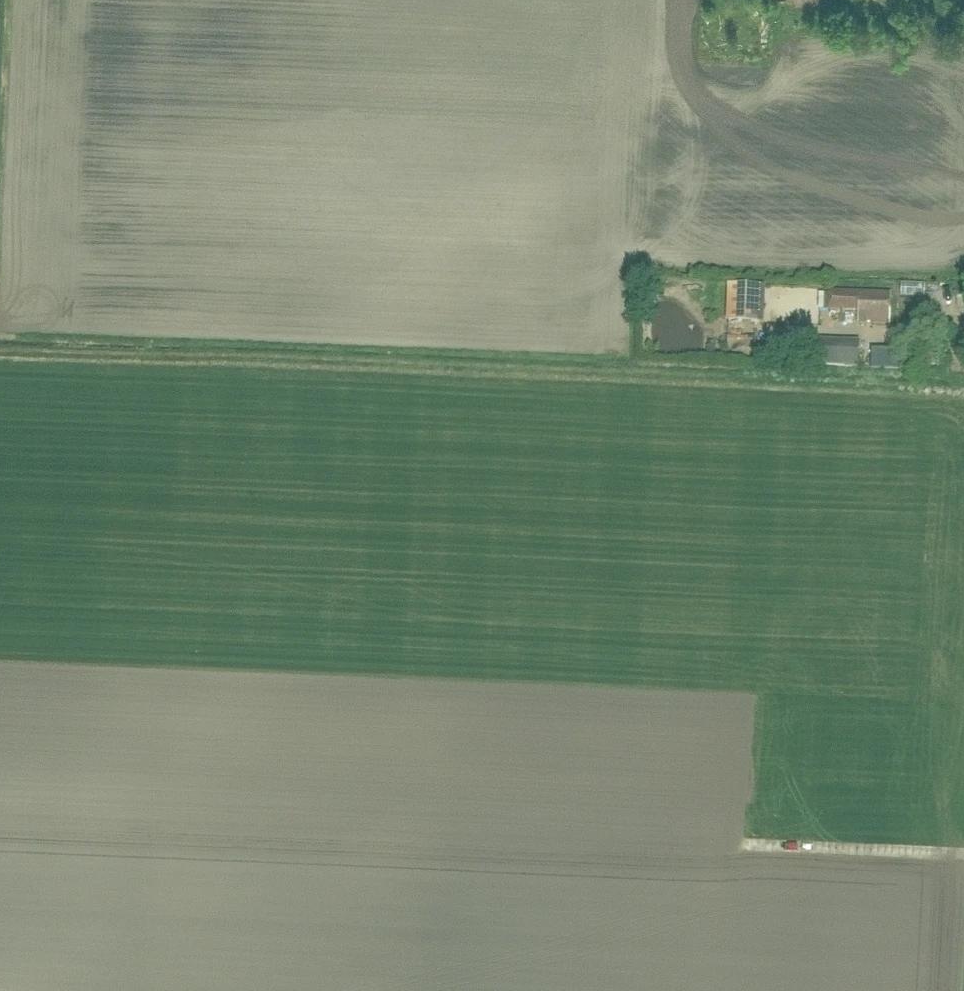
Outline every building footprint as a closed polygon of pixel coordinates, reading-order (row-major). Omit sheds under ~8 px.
[(761,325),(763,289),(747,288),(746,324),(761,325)] [(827,293),(827,312),(859,312),(859,325),(890,326),(890,295),(827,293)] [(906,357),(922,357),(923,342),(906,341),(906,357)] [(817,342),(817,369),(859,370),(860,343),(817,342)] [(767,360),(768,351),(751,349),(750,358),(767,360)] [(872,355),(871,371),(903,372),(904,355),(872,355)]
